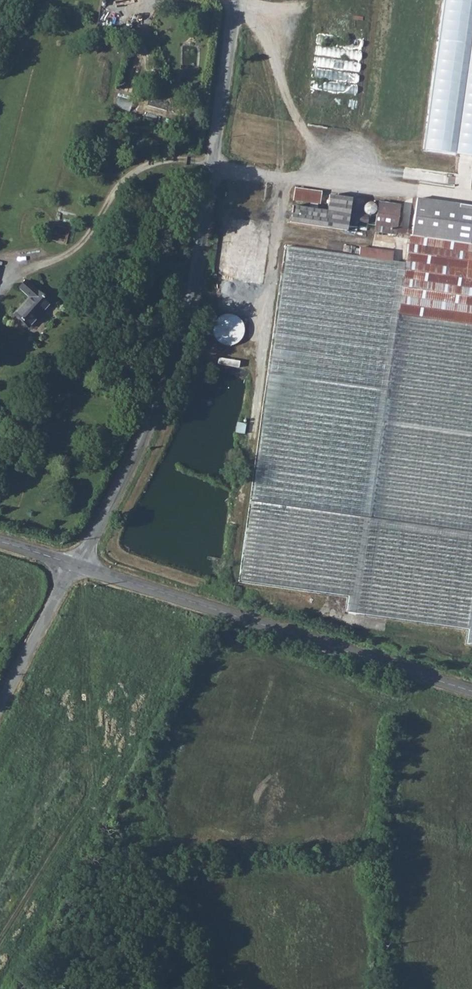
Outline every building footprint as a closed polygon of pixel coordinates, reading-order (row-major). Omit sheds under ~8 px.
[(422,150),(471,157),(471,0),(444,0),(422,150)] [(294,199),(318,202),(319,194),(295,191),(294,199)] [(291,222),(347,230),(351,199),(329,196),(327,210),(293,206),(291,222)] [(437,238),(468,243),(470,217),(471,207),(413,198),(408,235),(437,238)] [(375,225),(397,228),(400,205),(378,202),(375,225)] [(352,213),(351,220),(369,223),(370,217),(352,213)] [(398,314),(471,324),(471,217),(470,217),(468,243),(437,238),(408,235),(405,263),(398,314)] [(49,241),(65,244),(69,229),(53,225),(49,241)] [(348,594),(346,610),(469,629),(466,652),(471,653),(471,324),(398,314),(405,263),(306,249),(287,247),(281,295),(241,578),(348,594)] [(13,314),(29,328),(50,303),(25,281),(18,288),(28,297),(13,314)] [(14,410),(7,430),(17,433),(24,414),(14,410)] [(2,736),(10,740),(17,728),(9,724),(2,736)]
